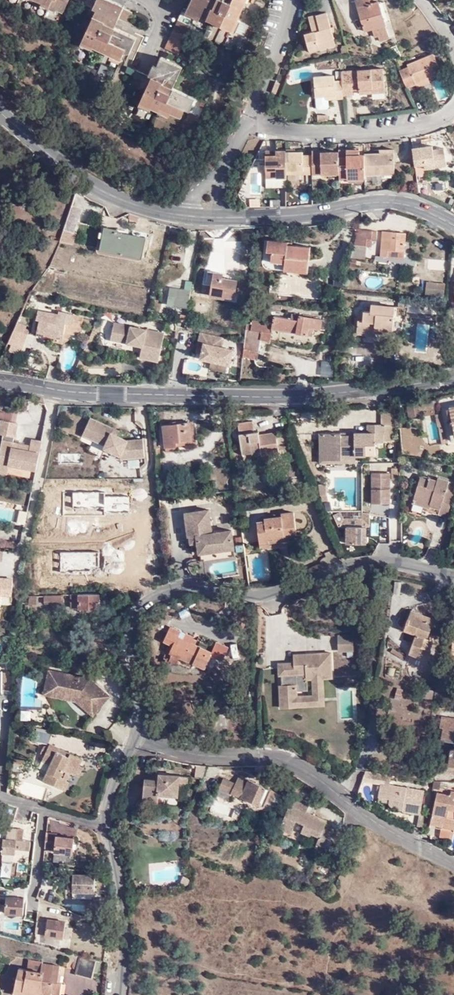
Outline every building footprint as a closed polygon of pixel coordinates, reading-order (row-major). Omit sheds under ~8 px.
[(56,8),(63,11),(68,0),(40,0),(43,2),(56,8)] [(123,54),(127,46),(132,48),(138,36),(114,25),(124,6),(111,0),(80,0),(98,9),(86,33),(83,39),(94,44),(112,53),(114,49),(123,54)] [(187,11),(186,11),(187,12),(197,16),(232,31),(238,20),(244,7),(246,3),(242,0),(192,0),(187,10),(187,11)] [(381,42),(390,38),(378,2),(372,4),(371,0),(355,0),(364,31),(372,29),(375,38),(379,37),(381,42)] [(54,12),(56,8),(43,2),(41,5),(54,12)] [(185,15),(187,12),(186,11),(187,11),(182,8),(164,48),(178,55),(194,19),(185,15)] [(195,20),(197,16),(187,12),(185,15),(194,19),(195,20)] [(318,42),(335,38),(329,12),(315,16),(314,15),(305,17),(310,33),(305,34),(309,50),(319,47),(318,42)] [(241,22),(238,20),(232,31),(236,33),(244,36),(249,26),(241,22)] [(336,43),(335,38),(318,42),(319,47),(336,43)] [(94,44),(83,39),(82,43),(82,44),(92,49),(94,44)] [(121,58),(123,54),(114,49),(112,53),(121,58)] [(407,60),(398,64),(405,83),(406,83),(413,80),(412,77),(424,73),(425,75),(439,69),(431,49),(406,59),(407,60)] [(154,109),(158,111),(160,107),(169,112),(180,116),(183,109),(189,111),(194,98),(171,87),(181,66),(160,56),(156,66),(150,78),(146,76),(135,71),(129,83),(144,91),(142,94),(157,101),(154,109)] [(152,64),(146,76),(150,78),(156,66),(152,64)] [(382,65),(341,69),(341,78),(342,88),(342,94),(352,93),(354,92),(355,88),(359,88),(359,91),(384,90),(382,65)] [(336,88),(342,88),(341,78),(335,79),(334,72),(313,74),(315,94),(325,93),(336,92),(336,88)] [(427,79),(425,75),(424,73),(412,77),(413,80),(415,84),(427,79)] [(325,93),(315,94),(316,105),(318,107),(327,106),(329,104),(328,97),(325,97),(325,93)] [(157,101),(142,94),(139,102),(151,107),(154,109),(157,101)] [(149,111),(151,107),(139,102),(137,105),(149,111)] [(168,116),(169,112),(160,107),(158,111),(168,116)] [(221,117),(227,120),(230,113),(224,110),(221,117)] [(432,142),(412,144),(414,163),(424,162),(425,166),(446,163),(444,146),(432,146),(432,142)] [(366,174),(365,152),(360,152),(360,146),(338,147),(339,150),(339,173),(340,176),(366,176),(366,174)] [(395,147),(364,148),(365,152),(366,174),(395,173),(395,147)] [(287,175),(286,151),(286,149),(275,150),(275,155),(264,155),(265,178),(287,178),(287,175)] [(321,149),(313,149),(313,155),(313,173),(339,173),(339,150),(329,151),(329,157),(322,157),(321,149)] [(303,151),(286,151),(287,175),(314,175),(313,173),(313,155),(303,156),(303,151)] [(62,226),(73,230),(83,207),(72,202),(62,226)] [(99,253),(141,260),(146,236),(119,230),(120,227),(105,223),(99,253)] [(73,230),(62,226),(59,236),(69,241),(73,230)] [(377,230),(358,228),(353,246),(350,258),(368,259),(369,247),(369,239),(377,240),(377,230)] [(380,255),(403,257),(405,232),(382,230),(380,255)] [(264,239),(262,261),(282,262),(281,269),(304,270),(307,245),(283,243),(284,241),(264,239)] [(262,268),(281,269),(282,262),(262,261),(262,268)] [(49,288),(153,312),(159,293),(54,270),(49,288)] [(208,293),(222,296),(223,293),(233,295),(235,278),(220,276),(220,272),(212,271),(208,293)] [(428,292),(440,294),(442,282),(429,280),(428,292)] [(187,307),(189,289),(184,288),(169,286),(168,295),(173,296),(173,304),(187,307)] [(356,338),(389,340),(390,329),(392,329),(394,305),(371,304),(370,309),(363,309),(363,315),(357,315),(356,338)] [(37,318),(35,327),(52,330),(62,332),(63,328),(78,331),(81,315),(57,310),(56,312),(36,308),(34,317),(37,318)] [(18,313),(14,323),(18,324),(24,325),(26,316),(22,314),(18,313)] [(273,317),(272,325),(271,331),(307,335),(307,330),(318,330),(319,318),(308,317),(306,320),(273,317)] [(163,332),(112,321),(109,340),(140,346),(138,357),(157,361),(163,332)] [(14,323),(12,333),(15,333),(23,335),(25,326),(24,325),(18,324),(14,323)] [(272,325),(244,323),(243,331),(260,333),(259,339),(270,340),(271,331),(272,325)] [(51,335),(52,330),(35,327),(34,333),(51,335)] [(77,334),(78,331),(63,328),(62,332),(60,341),(66,339),(67,333),(77,334)] [(60,341),(62,332),(52,330),(51,335),(50,339),(60,341)] [(233,346),(221,344),(223,335),(198,330),(194,350),(199,351),(198,357),(229,364),(233,346)] [(260,333),(243,331),(243,339),(241,351),(259,353),(259,339),(260,333)] [(10,344),(11,345),(21,346),(23,335),(15,333),(12,333),(10,344)] [(409,417),(422,414),(421,411),(437,408),(436,400),(407,404),(409,417)] [(396,442),(396,441),(395,407),(391,407),(380,407),(380,423),(367,423),(367,429),(354,429),(354,433),(341,433),(341,429),(324,428),(323,441),(327,441),(327,456),(354,457),(355,452),(375,452),(375,441),(396,442)] [(90,413),(82,430),(105,440),(103,444),(121,452),(121,455),(145,453),(143,433),(129,435),(117,430),(119,425),(90,413)] [(443,413),(428,416),(433,444),(448,442),(443,413)] [(42,439),(31,437),(30,443),(14,439),(14,436),(16,436),(19,421),(0,418),(0,433),(3,433),(2,437),(0,447),(0,471),(7,473),(9,464),(36,469),(42,439)] [(248,444),(248,449),(257,448),(258,452),(274,448),(270,428),(259,430),(259,433),(255,434),(254,427),(248,427),(246,418),(231,421),(236,446),(248,444)] [(161,422),(165,449),(177,447),(176,442),(191,441),(188,419),(161,422)] [(399,426),(400,436),(420,435),(419,424),(399,426)] [(354,460),(354,457),(327,456),(327,441),(323,441),(324,428),(320,428),(319,459),(354,460)] [(424,457),(424,458),(425,448),(423,448),(423,443),(401,440),(400,454),(402,454),(424,457)] [(390,502),(390,471),(370,471),(370,502),(390,502)] [(414,502),(431,508),(429,512),(446,519),(453,497),(453,488),(449,486),(450,483),(440,479),(439,482),(424,476),(421,485),(418,492),(414,502)] [(413,489),(418,492),(421,485),(415,483),(413,489)] [(183,512),(185,520),(208,517),(207,508),(183,512)] [(256,521),(258,541),(269,540),(268,535),(286,533),(294,531),(292,510),(279,511),(280,514),(263,517),(264,520),(256,521)] [(361,524),(366,524),(368,524),(369,510),(360,510),(360,517),(341,516),(338,510),(332,513),(337,524),(361,524)] [(185,520),(187,535),(189,535),(196,534),(197,540),(200,551),(233,546),(233,545),(230,528),(211,531),(208,517),(185,520)] [(389,517),(391,540),(401,540),(400,517),(389,517)] [(429,517),(426,528),(442,532),(445,521),(429,517)] [(13,576),(0,575),(0,604),(1,604),(1,594),(12,594),(13,576)] [(38,591),(30,591),(30,600),(38,600),(38,591)] [(79,606),(100,606),(100,591),(71,591),(71,603),(79,603),(79,606)] [(45,600),(63,600),(63,592),(45,592),(45,600)] [(419,632),(427,635),(433,618),(411,610),(405,627),(419,632)] [(168,648),(173,651),(179,636),(175,634),(177,629),(169,625),(162,640),(170,644),(168,648)] [(173,651),(180,654),(194,661),(195,657),(202,661),(209,647),(188,639),(189,633),(182,630),(179,636),(173,651)] [(434,638),(427,635),(419,632),(412,652),(429,658),(434,647),(431,646),(434,638)] [(352,633),(337,633),(338,649),(353,649),(352,633)] [(217,640),(212,654),(224,659),(230,645),(217,640)] [(177,661),(180,654),(173,651),(170,657),(177,661)] [(331,651),(305,653),(305,661),(294,661),(278,661),(279,673),(282,673),(282,684),(279,684),(280,706),(297,705),(297,694),(296,688),(307,688),(307,677),(312,677),(323,677),(331,677),(331,651)] [(294,652),(294,661),(305,661),(305,653),(294,652)] [(48,666),(44,685),(58,688),(59,685),(64,685),(66,683),(79,693),(76,697),(90,708),(98,698),(100,700),(108,690),(86,673),(83,673),(81,674),(79,671),(74,671),(70,675),(66,672),(67,670),(48,666)] [(323,704),(323,677),(312,677),(313,695),(297,694),(297,705),(323,704)] [(72,694),(76,697),(79,693),(66,683),(64,685),(59,685),(58,688),(44,685),(43,691),(72,694)] [(444,714),(442,725),(443,725),(443,738),(453,739),(453,716),(444,714)] [(37,729),(36,741),(50,741),(50,729),(37,729)] [(47,753),(43,759),(53,764),(49,772),(45,781),(62,789),(71,772),(76,774),(82,763),(84,757),(53,742),(46,744),(42,750),(47,753)] [(411,763),(412,756),(396,753),(395,760),(411,763)] [(40,767),(49,772),(53,764),(43,759),(40,767)] [(87,765),(82,763),(76,774),(81,776),(87,765)] [(194,763),(193,775),(203,776),(204,765),(194,763)] [(369,770),(362,768),(360,776),(366,777),(369,770)] [(380,772),(369,770),(366,777),(368,781),(377,782),(378,782),(380,772)] [(389,774),(380,772),(378,782),(387,784),(389,774)] [(265,795),(269,786),(238,773),(234,780),(222,776),(218,784),(262,803),(265,795)] [(165,780),(157,779),(143,778),(141,801),(156,802),(157,793),(176,795),(177,784),(178,775),(165,774),(165,780)] [(186,776),(178,775),(177,784),(186,784),(186,776)] [(439,789),(440,780),(433,780),(432,788),(439,789)] [(398,811),(416,814),(421,791),(387,784),(378,782),(377,782),(375,794),(376,794),(386,796),(385,801),(385,802),(386,804),(386,805),(387,805),(388,806),(389,807),(390,807),(391,807),(398,808),(398,811)] [(283,792),(269,786),(265,795),(279,801),(283,792)] [(453,820),(453,789),(450,788),(450,791),(435,790),(430,819),(441,822),(442,818),(453,820)] [(311,802),(294,795),(281,826),(290,830),(296,818),(305,821),(302,829),(312,834),(313,831),(320,834),(317,841),(330,847),(337,831),(324,824),(327,818),(307,810),(311,802)] [(442,818),(441,822),(430,819),(429,823),(453,827),(453,820),(442,818)] [(430,833),(438,834),(439,826),(431,824),(430,833)] [(7,836),(5,836),(2,859),(14,861),(16,848),(30,848),(31,838),(25,838),(25,830),(21,829),(21,827),(17,827),(16,829),(8,828),(7,836)] [(75,853),(77,833),(48,830),(47,846),(56,846),(56,851),(75,853)] [(74,880),(69,880),(69,890),(74,890),(74,897),(96,897),(96,874),(74,873),(74,880)] [(9,894),(8,911),(24,914),(26,896),(9,894)] [(39,919),(37,931),(64,936),(68,918),(49,915),(49,920),(39,919)] [(76,973),(92,977),(95,968),(92,967),(94,961),(80,958),(76,973)] [(30,968),(44,970),(46,962),(31,960),(30,968)] [(57,981),(54,981),(55,972),(63,972),(63,963),(46,962),(44,970),(30,968),(29,969),(22,969),(16,991),(26,994),(28,989),(42,992),(42,994),(55,994),(56,992),(57,981)] [(62,981),(63,972),(55,972),(54,981),(57,981),(62,981)] [(65,982),(62,981),(57,981),(56,992),(63,992),(65,982)]
